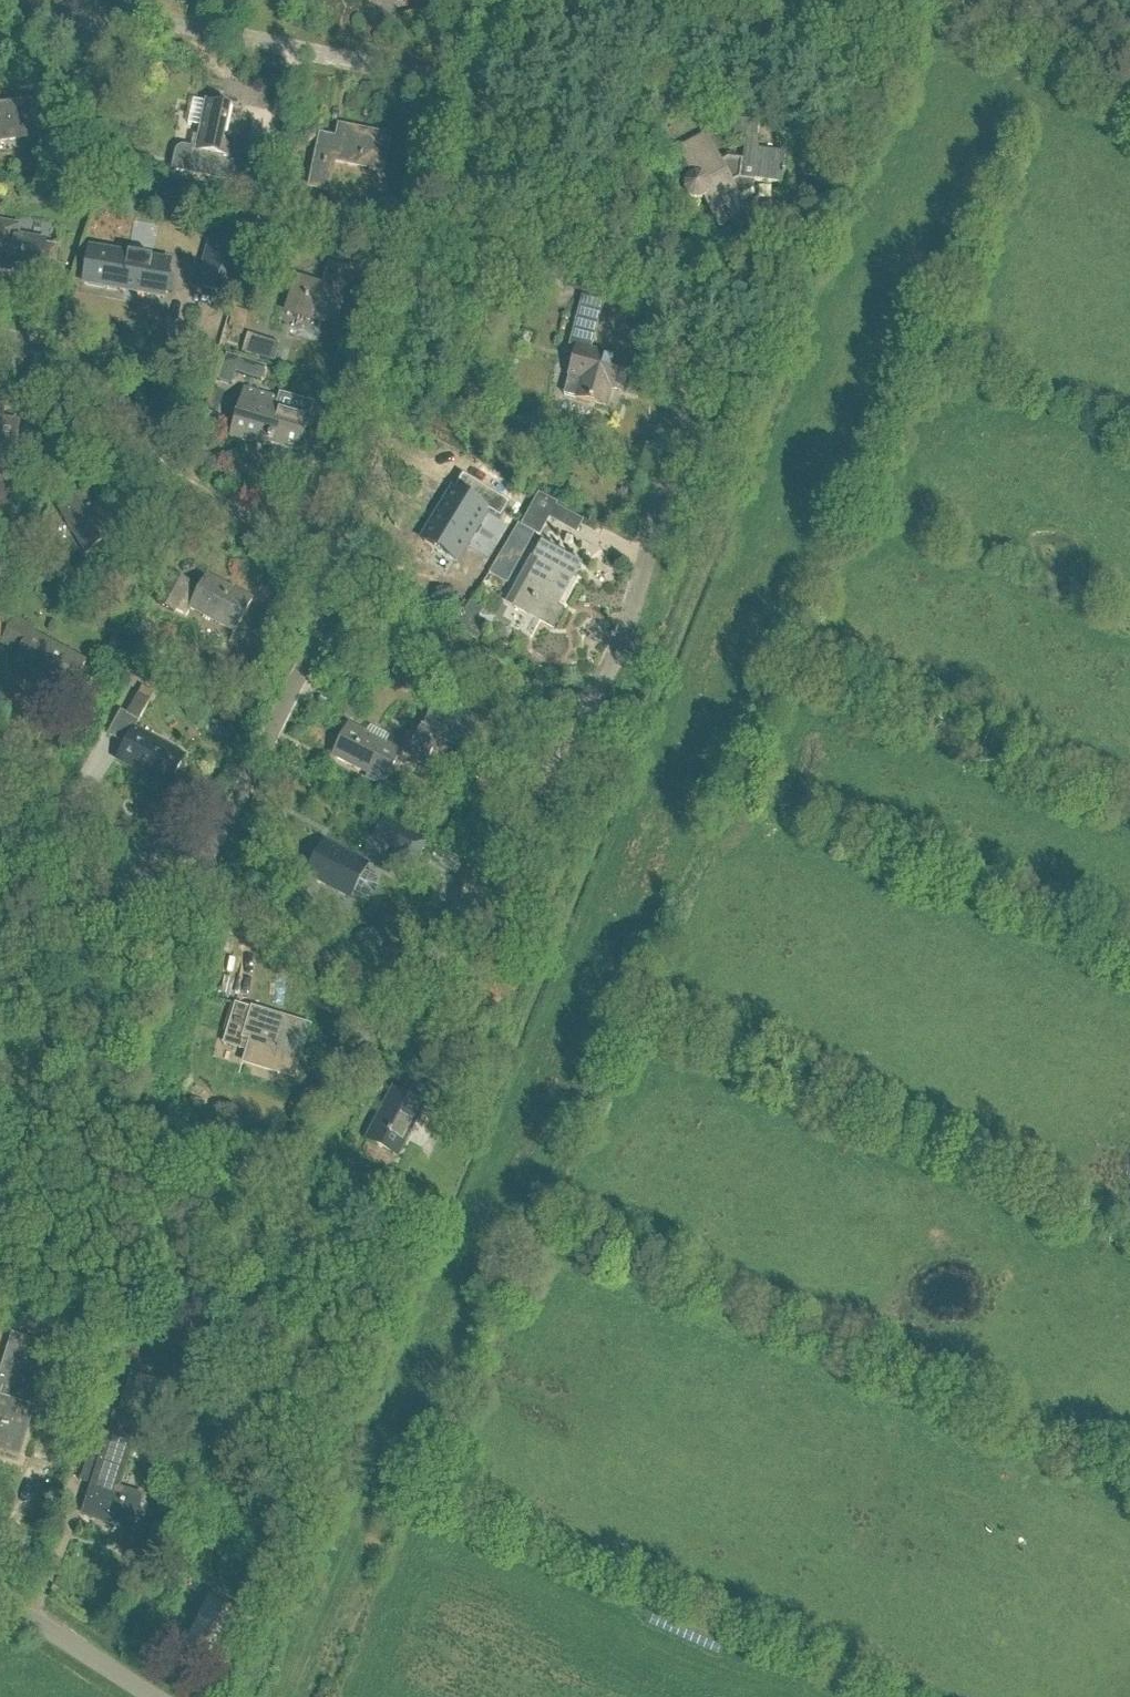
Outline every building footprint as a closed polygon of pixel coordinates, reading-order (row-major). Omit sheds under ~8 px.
[(48,139),(46,126),(65,124),(62,98),(0,106),(0,145),(48,139)] [(171,172),(187,175),(231,184),(230,187),(234,187),(254,192),(255,191),(262,159),(234,153),(236,147),(236,144),(237,142),(244,109),(231,106),(206,102),(206,103),(193,100),(189,126),(199,128),(198,137),(196,150),(191,149),(185,148),(181,148),(177,151),(175,154),(171,172)] [(703,202),(710,216),(709,222),(715,224),(718,230),(749,213),(740,198),(754,191),(755,183),(781,187),(786,154),(760,151),(757,139),(759,123),(731,119),(729,138),(744,140),(741,161),(728,159),(721,163),(705,134),(676,150),(692,179),(690,180),(687,182),(686,184),(685,187),(685,189),(685,193),(685,196),(687,199),(689,201),(692,203),(700,203),(703,202)] [(393,136),(355,129),(353,141),(335,137),(319,134),(308,191),(330,196),(336,166),(385,175),(393,136)] [(19,236),(21,226),(0,222),(0,273),(41,279),(42,275),(53,276),(58,248),(47,246),(48,240),(19,236)] [(214,231),(198,287),(232,297),(248,241),(214,231)] [(171,270),(172,264),(93,251),(87,286),(106,289),(166,300),(171,270)] [(367,296),(372,279),(327,265),(321,285),(296,278),(284,315),(336,332),(349,290),(367,296)] [(576,400),(575,402),(607,410),(612,392),(625,395),(633,360),(591,350),(597,326),(575,321),(569,348),(576,350),(565,397),(576,400)] [(248,336),(243,354),(273,363),(278,346),(248,336)] [(261,382),(265,369),(227,357),(223,369),(261,382)] [(297,454),(307,417),(311,404),(281,395),(280,399),(244,389),(230,439),(267,449),(268,446),(297,454)] [(8,480),(10,465),(13,466),(19,432),(3,429),(7,407),(0,406),(0,478),(8,480)] [(510,506),(486,491),(463,476),(433,524),(435,525),(423,543),(455,564),(488,513),(500,521),(510,506)] [(85,557),(119,536),(92,492),(58,512),(85,557)] [(521,527),(520,528),(539,538),(557,505),(539,495),(521,527)] [(518,525),(504,550),(521,560),(535,536),(520,528),(521,527),(518,525)] [(539,562),(514,608),(553,630),(563,612),(557,608),(561,602),(559,600),(563,593),(565,594),(573,579),(572,578),(578,566),(580,567),(580,566),(542,544),(534,559),(539,562)] [(254,599),(205,575),(198,591),(172,578),(158,606),(186,619),(189,613),(236,636),(254,599)] [(14,665),(70,696),(89,663),(34,632),(36,628),(15,617),(12,622),(0,615),(0,644),(0,646),(19,656),(14,665)] [(463,615),(455,628),(477,642),(485,629),(463,615)] [(143,688),(138,696),(150,703),(155,695),(143,688)] [(121,713),(107,737),(126,747),(118,761),(168,789),(185,759),(134,731),(150,703),(138,696),(127,716),(121,713)] [(436,702),(422,731),(462,751),(477,723),(436,702)] [(488,739),(497,735),(488,714),(479,718),(488,739)] [(402,751),(427,763),(434,747),(415,738),(408,735),(401,750),(387,743),(367,734),(348,725),(332,760),(367,777),(365,781),(383,790),(385,785),(402,751)] [(352,898),(363,877),(366,870),(323,846),(308,874),(352,898)] [(406,877),(412,865),(377,847),(371,859),(406,877)] [(310,1027),(236,1005),(227,1035),(250,1042),(244,1064),(295,1079),(310,1027)] [(402,1095),(392,1089),(365,1141),(398,1157),(424,1108),(428,1110),(437,1093),(410,1080),(402,1095)] [(200,1113),(202,1110),(204,1103),(191,1099),(189,1104),(187,1109),(200,1113)] [(0,1212),(0,1230),(4,1232),(11,1216),(2,1212),(0,1211),(0,1212)] [(30,1390),(41,1356),(45,1345),(12,1335),(8,1344),(0,1371),(0,1451),(18,1457),(36,1408),(35,1408),(39,1392),(30,1390)] [(80,1482),(93,1486),(84,1517),(131,1532),(142,1499),(117,1491),(140,1422),(103,1410),(80,1482)] [(148,1509),(146,1502),(145,1501),(141,1500),(141,1501),(137,1514),(146,1516),(148,1509)] [(220,1662),(242,1617),(210,1601),(187,1646),(220,1662)]
